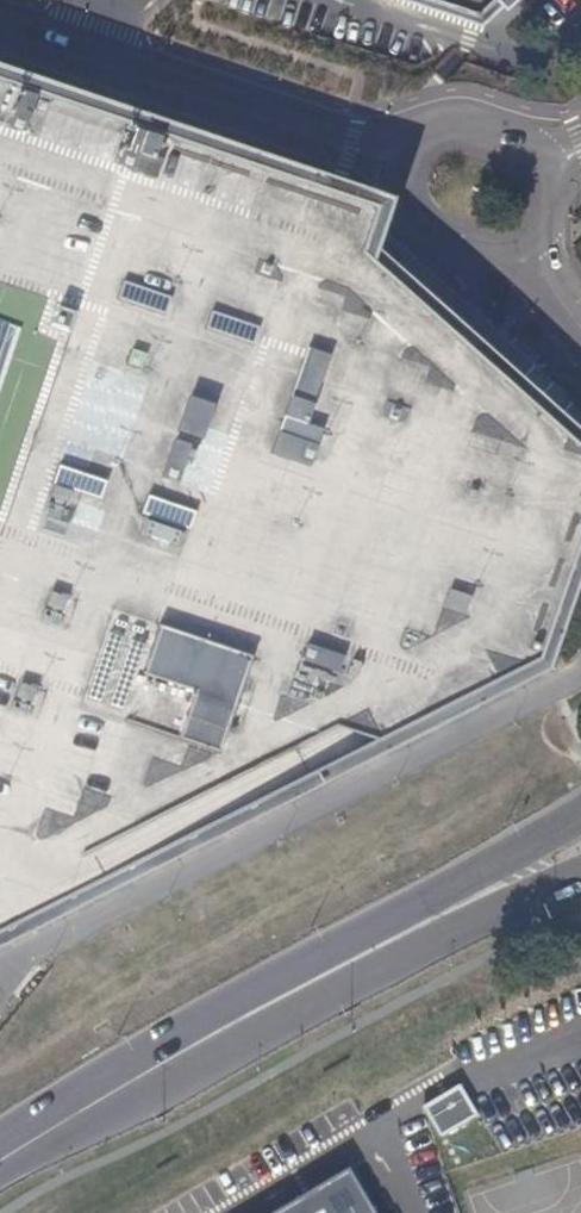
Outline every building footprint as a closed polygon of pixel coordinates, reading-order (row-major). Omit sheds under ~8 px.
[(490,0),(430,0),(474,15),(490,0)] [(344,250),(360,206),(0,83),(0,921),(522,658),(580,487),(580,464),(344,250)] [(350,1171),(279,1212),(375,1212),(350,1171)]
